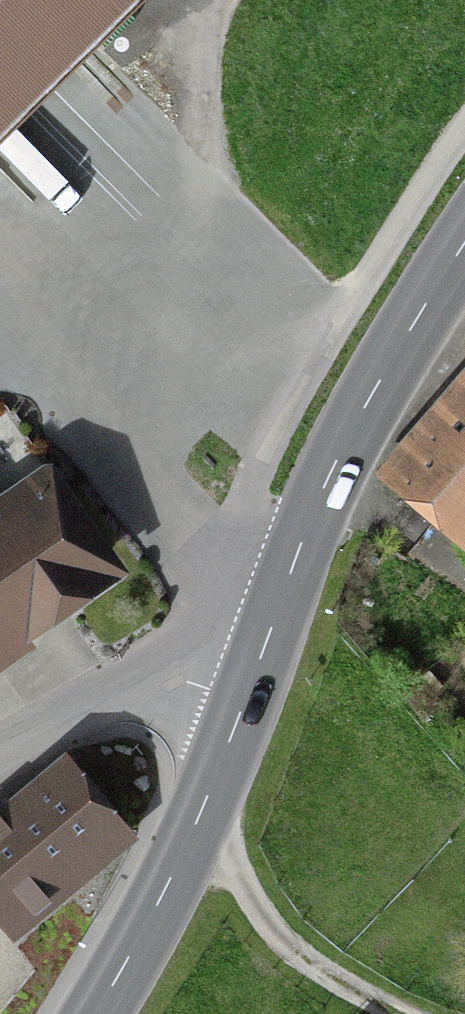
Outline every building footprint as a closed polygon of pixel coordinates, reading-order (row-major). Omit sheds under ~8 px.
[(398,476),(463,532),(464,530),(464,398),(398,476)] [(0,527),(0,637),(99,568),(47,493),(0,527)] [(76,767),(0,829),(0,920),(10,932),(64,887),(53,874),(119,819),(76,767)]
